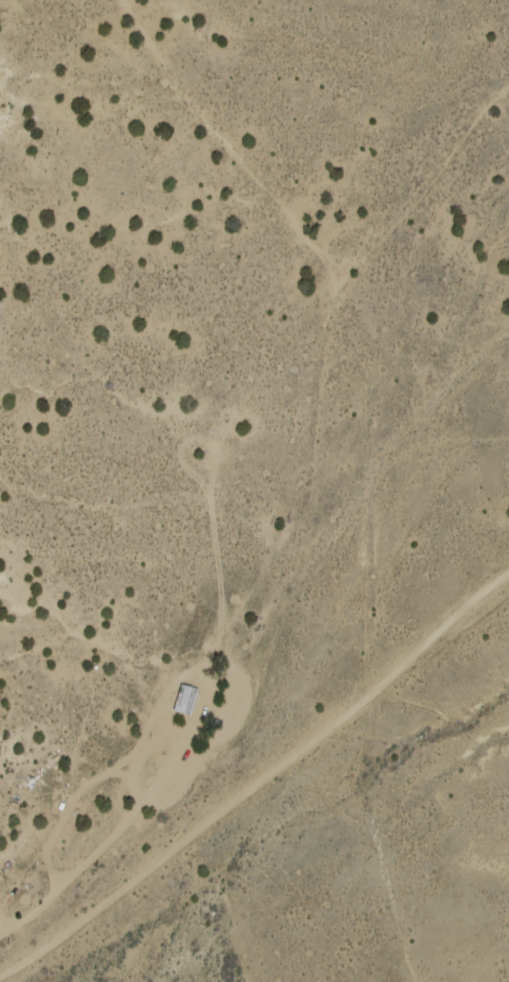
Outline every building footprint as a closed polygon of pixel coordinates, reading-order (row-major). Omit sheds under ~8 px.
[(176,712),(194,717),(201,690),(184,685),(176,712)]
